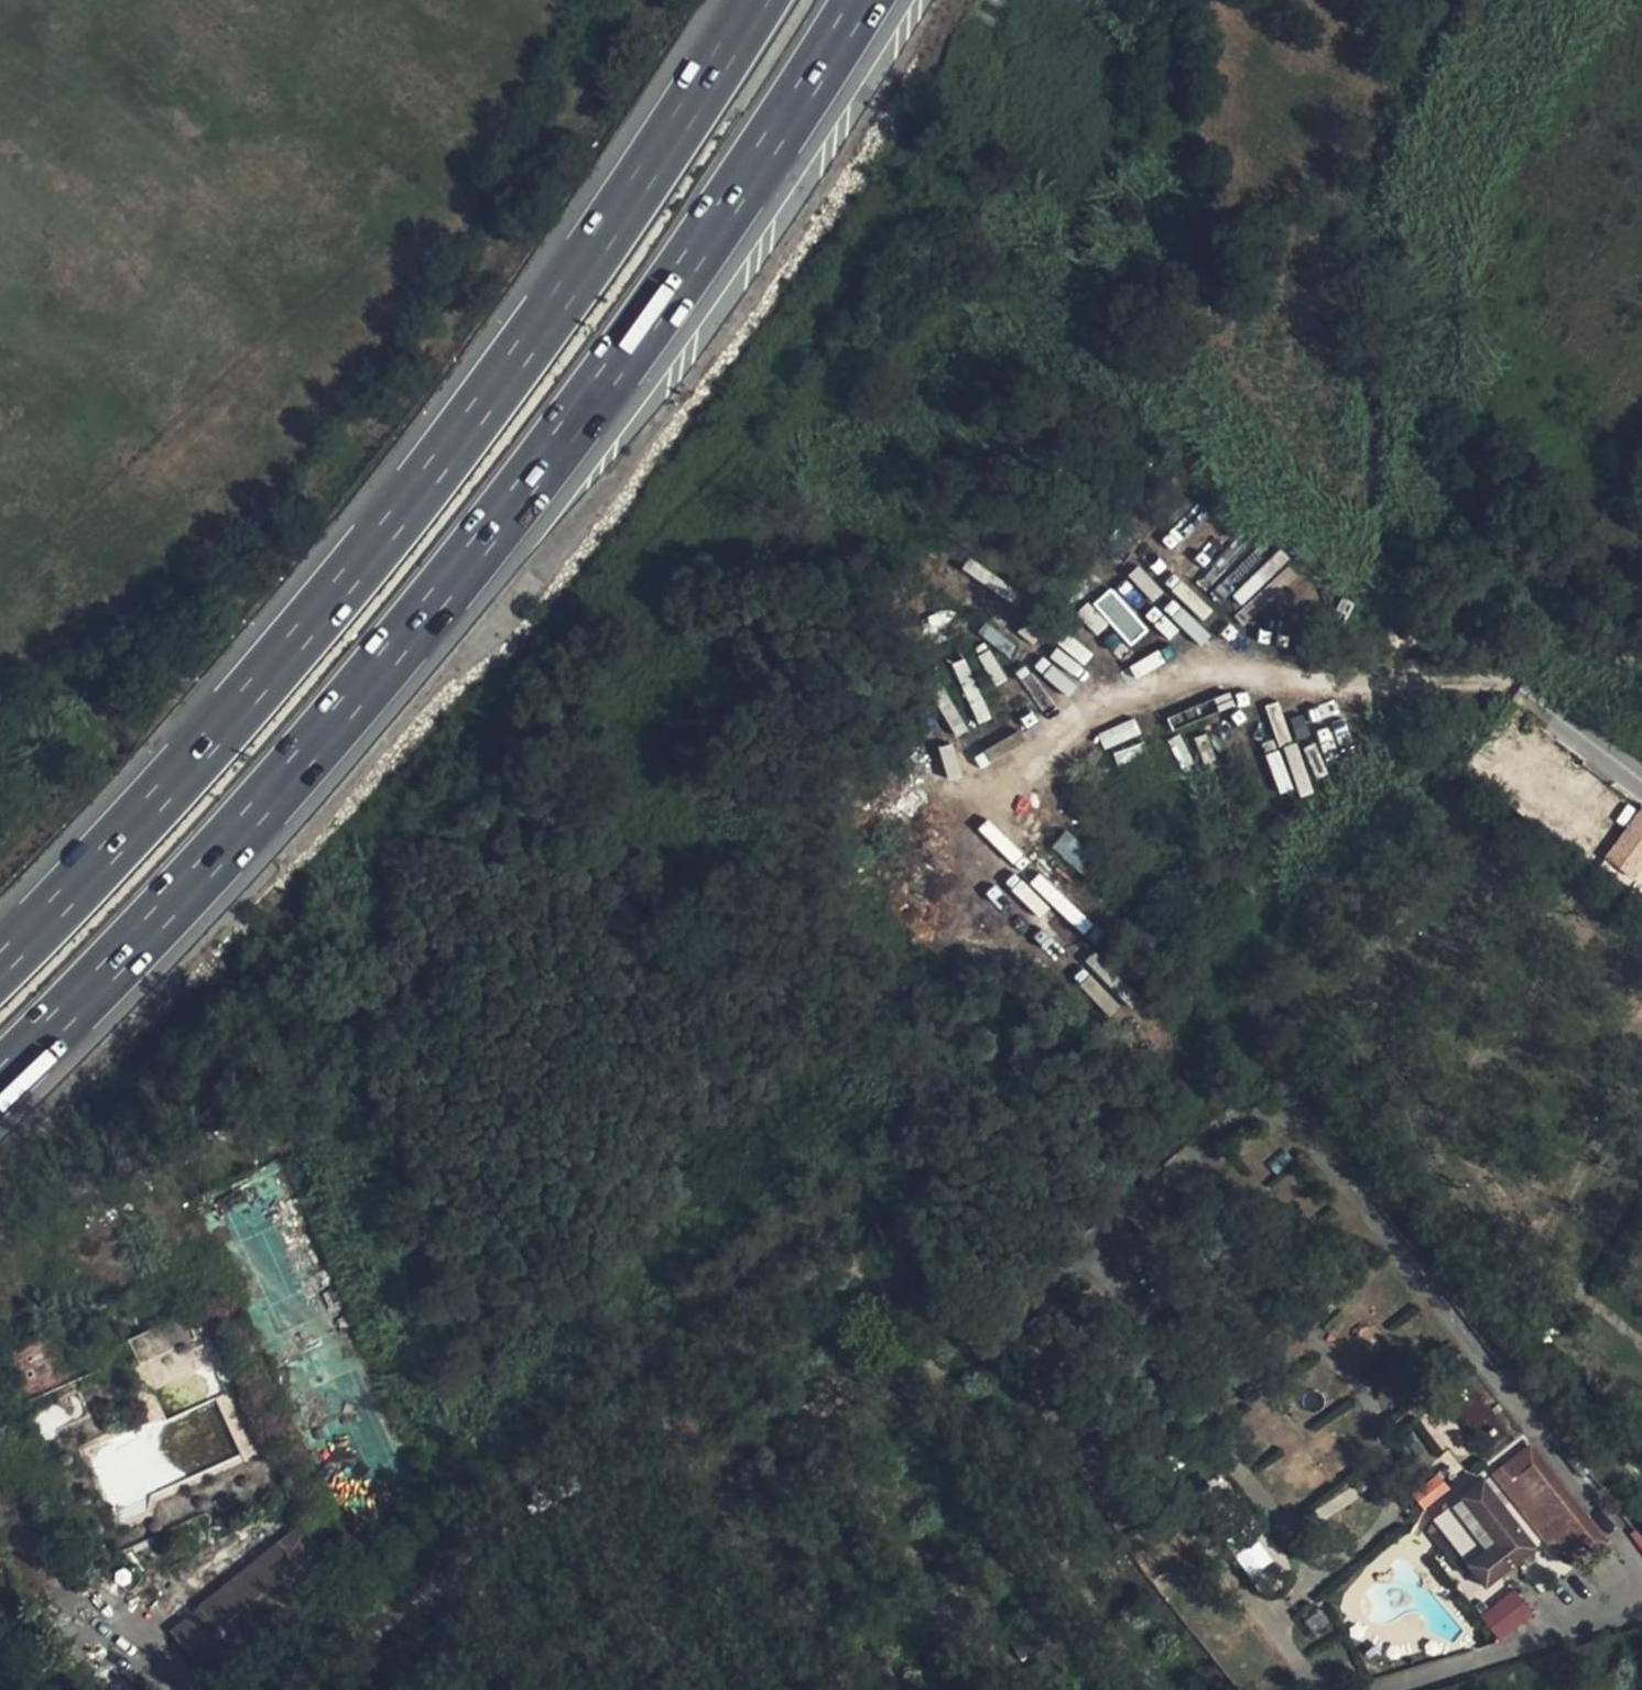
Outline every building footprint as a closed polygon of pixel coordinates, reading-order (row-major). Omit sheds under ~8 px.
[(1130,577),(1152,599),(1161,590),(1139,568),(1130,577)] [(1095,634),(1111,622),(1129,646),(1148,631),(1112,586),(1078,612),(1095,634)] [(1098,732),(1104,748),(1141,734),(1135,718),(1098,732)] [(938,747),(948,780),(963,775),(953,743),(938,747)] [(1631,880),(1641,867),(1641,808),(1602,855),(1631,880)] [(987,820),(978,829),(1010,860),(1019,851),(987,820)] [(1064,830),(1050,847),(1082,872),(1095,856),(1064,830)] [(1487,1471),(1553,1558),(1583,1535),(1530,1462),(1509,1475),(1499,1462),(1487,1471)] [(1415,1494),(1423,1506),(1449,1489),(1442,1478),(1415,1494)] [(1538,1554),(1494,1493),(1482,1503),(1475,1492),(1445,1514),(1466,1542),(1452,1551),(1463,1567),(1477,1557),(1486,1570),(1498,1585),(1538,1554)] [(1466,1542),(1445,1514),(1424,1529),(1444,1556),(1452,1551),(1466,1542)] [(271,1537),(317,1589),(338,1568),(293,1517),(271,1537)] [(271,1537),(190,1609),(220,1642),(236,1661),(317,1589),(271,1537)] [(1477,1557),(1463,1567),(1473,1580),(1486,1570),(1477,1557)] [(1501,1641),(1535,1612),(1514,1588),(1480,1617),(1501,1641)] [(220,1642),(190,1609),(163,1632),(193,1665),(220,1642)]
